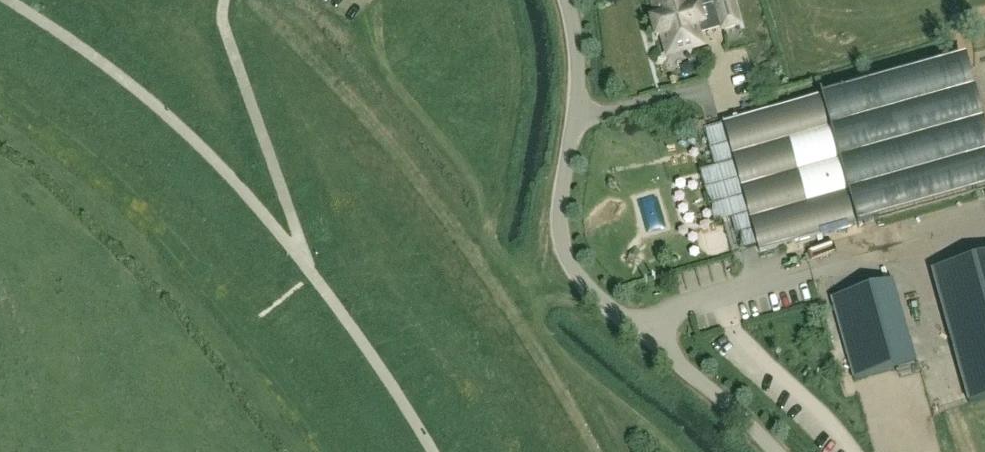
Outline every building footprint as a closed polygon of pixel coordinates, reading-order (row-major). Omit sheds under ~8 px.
[(697,26),(719,20),(722,30),(740,25),(732,0),(665,0),(653,3),(657,19),(652,21),(656,38),(662,36),(668,56),(702,46),(697,26)] [(958,59),(822,97),(821,94),(820,94),(821,96),(797,103),(723,124),(749,214),(758,246),(760,253),(857,226),(858,228),(859,228),(858,224),(984,189),(984,157),(958,59)] [(756,90),(740,92),(742,105),(758,103),(756,90)] [(707,254),(723,251),(721,236),(704,240),(707,254)] [(933,271),(971,404),(984,400),(984,256),(933,271)] [(894,280),(831,297),(854,380),(917,362),(894,280)]
